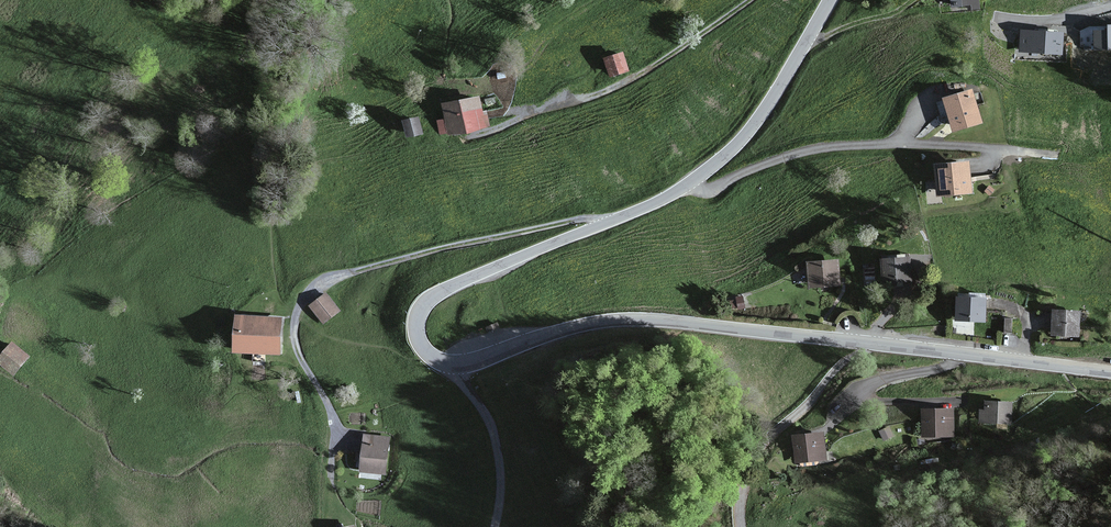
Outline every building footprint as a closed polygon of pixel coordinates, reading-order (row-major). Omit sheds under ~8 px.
[(949,10),(978,8),(977,0),(949,0),(949,10)] [(1108,26),(1108,31),(1095,31),(1095,50),(1110,49),(1110,26),(1108,26)] [(1063,31),(1022,29),(1021,49),(1062,52),(1063,31)] [(621,53),(603,59),(609,77),(627,71),(621,53)] [(971,89),(942,98),(952,131),(981,122),(971,89)] [(480,96),(443,103),(446,118),(437,120),(440,135),(486,126),(480,96)] [(418,117),(402,121),(406,138),(423,134),(418,117)] [(969,159),(932,163),(935,196),(972,192),(969,159)] [(909,258),(883,259),(884,280),(911,279),(909,258)] [(837,260),(809,262),(811,284),(839,282),(837,260)] [(339,311),(326,293),(311,304),(325,322),(339,311)] [(986,298),(958,296),(957,318),(984,320),(986,298)] [(1079,311),(1054,309),(1052,332),(1077,334),(1079,311)] [(282,319),(239,316),(236,348),(280,351),(282,319)] [(12,342),(0,355),(0,365),(13,377),(30,358),(12,342)] [(1012,401),(987,400),(987,409),(979,409),(979,421),(1011,422),(1012,401)] [(953,408),(924,408),(923,435),(953,435),(953,408)] [(823,432),(794,434),(796,460),(825,458),(823,432)] [(388,438),(365,435),(362,471),(385,473),(388,438)]
